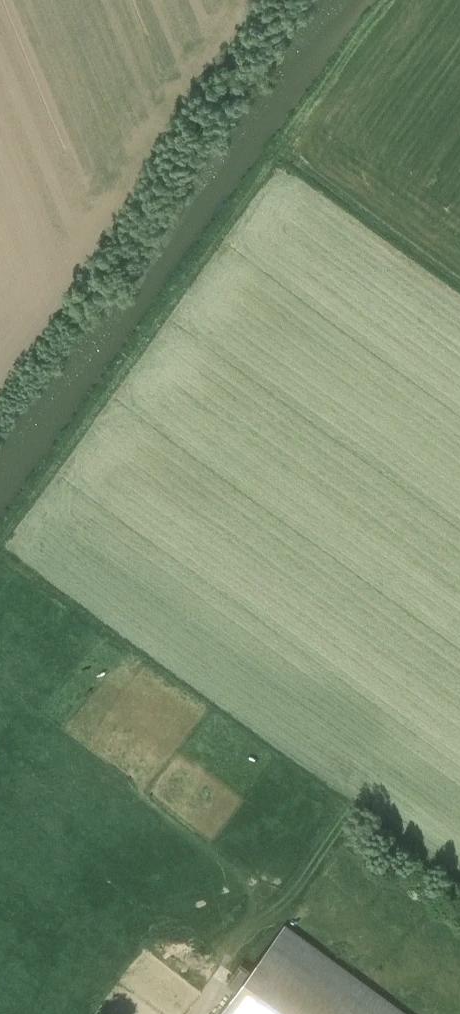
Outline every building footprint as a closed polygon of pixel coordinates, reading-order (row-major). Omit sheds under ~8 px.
[(286,928),(248,981),(223,1013),(404,1013),(286,928)]
